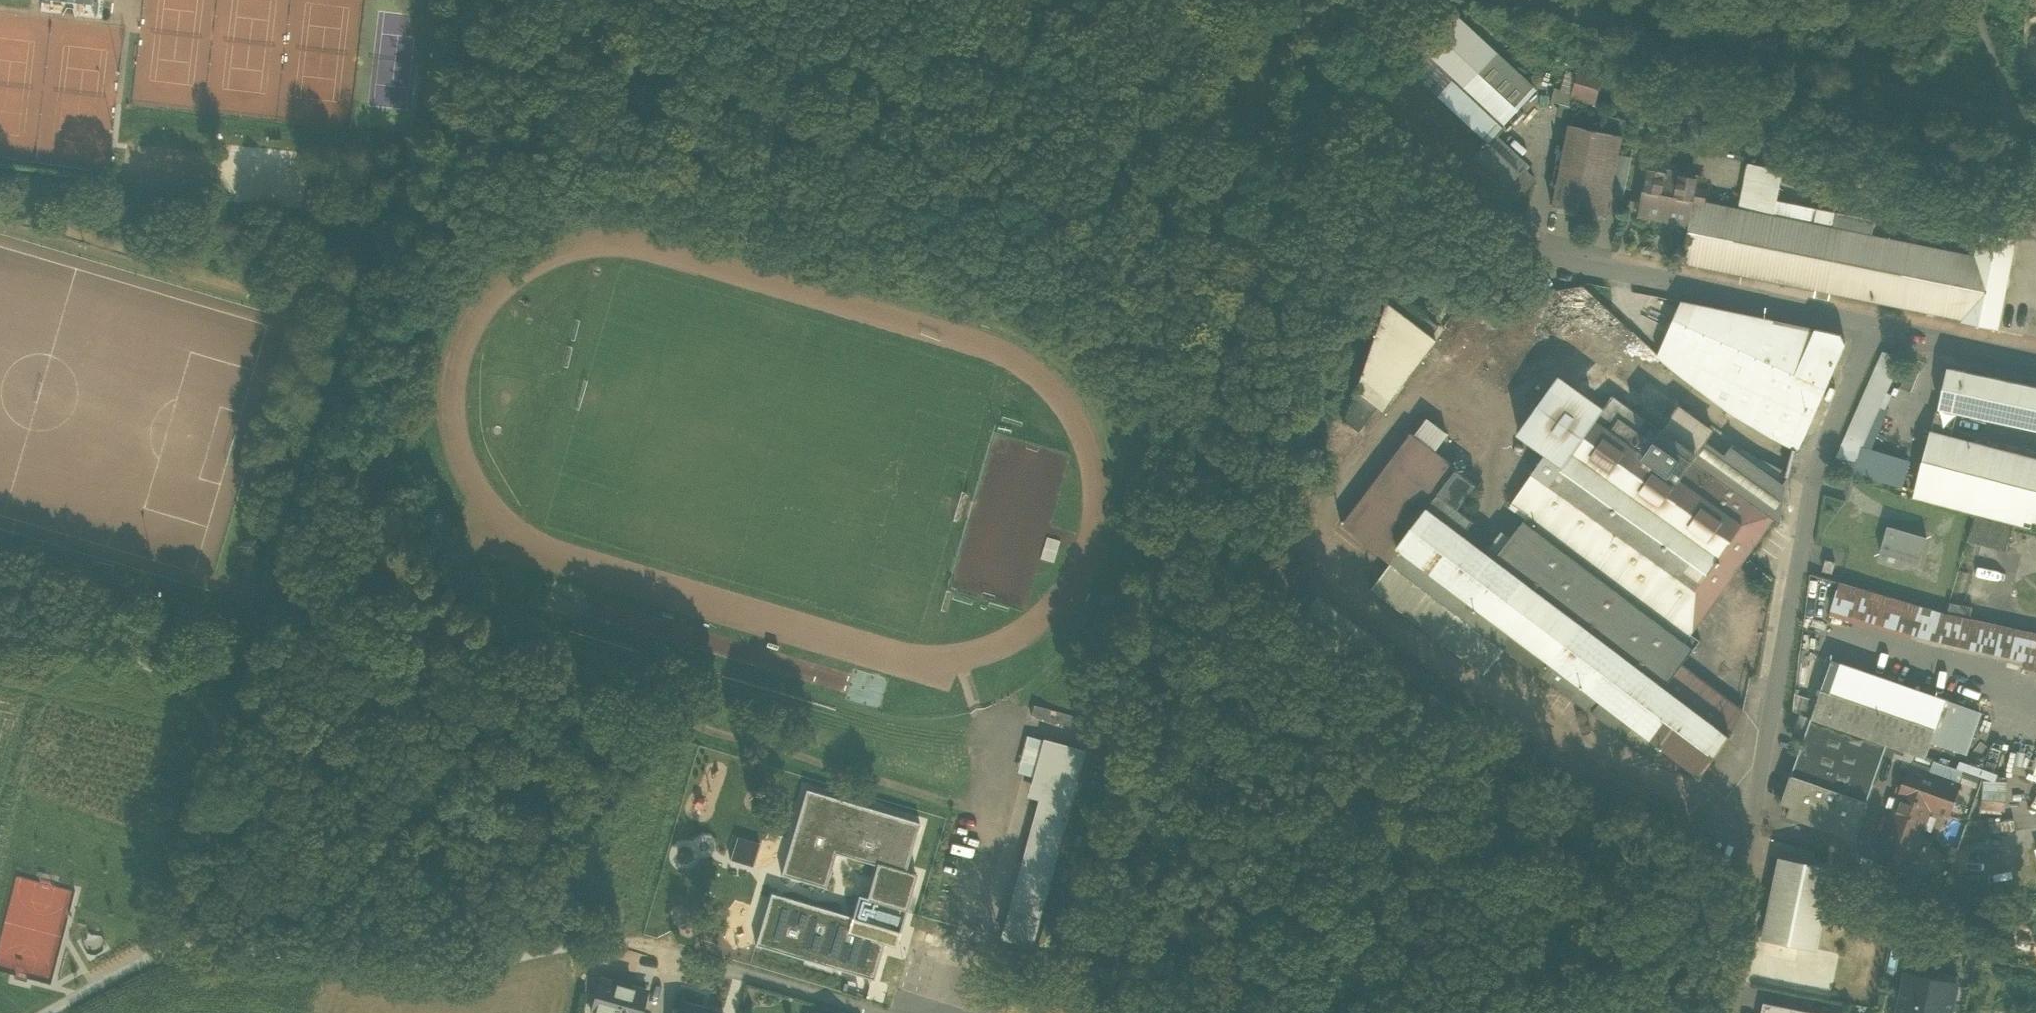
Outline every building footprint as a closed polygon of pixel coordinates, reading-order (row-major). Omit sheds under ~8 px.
[(1485,60),(1449,27),(1425,54),(1453,81),(1437,98),(1484,142),(1494,132),(1500,124),(1514,109),(1474,72),(1485,60)] [(1502,43),(1449,27),(1485,60),(1492,51),(1493,52),(1502,43)] [(1533,89),(1493,52),(1492,51),(1485,60),(1474,72),(1514,109),(1533,89)] [(1425,54),(1381,104),(1408,130),(1437,98),(1453,81),(1425,54)] [(1577,72),(1576,73),(1565,70),(1560,89),(1571,92),(1571,93),(1576,94),(1574,101),(1596,107),(1605,71),(1581,64),(1579,72),(1577,72)] [(1274,110),(1280,89),(1270,86),(1264,108),(1274,110)] [(1568,106),(1569,100),(1571,93),(1571,92),(1560,89),(1554,88),(1550,102),(1568,106)] [(1517,173),(1484,142),(1437,98),(1408,130),(1500,215),(1533,180),(1524,171),(1521,168),(1517,173)] [(1611,116),(1608,133),(1623,136),(1626,119),(1611,116)] [(1551,204),(1607,215),(1611,196),(1619,156),(1623,136),(1608,133),(1567,125),(1551,204)] [(1529,165),(1494,132),(1484,142),(1517,173),(1521,168),(1524,171),(1529,165)] [(154,156),(178,156),(178,148),(154,148),(154,156)] [(1611,196),(1624,199),(1632,158),(1619,156),(1611,196)] [(1762,182),(1776,185),(1780,186),(1784,169),(1749,162),(1746,179),(1762,182)] [(1639,213),(1691,223),(1695,200),(1696,199),(1700,178),(1649,168),(1639,213)] [(1746,179),(1740,209),(1756,213),(1762,182),(1746,179)] [(1776,185),(1762,182),(1756,213),(1770,215),(1776,185)] [(1780,186),(1776,185),(1770,215),(1814,224),(1817,208),(1778,200),(1780,186)] [(1770,215),(1756,213),(1740,209),(1695,200),(1691,223),(1683,260),(1757,276),(1770,215)] [(1814,224),(1835,228),(1838,212),(1817,208),(1814,224)] [(1839,211),(1838,212),(1835,228),(1873,236),(1877,218),(1839,211)] [(1906,243),(1873,236),(1835,228),(1814,224),(1770,215),(1757,276),(1964,318),(1976,257),(1917,245),(1906,243)] [(1911,219),(1906,243),(1917,245),(1921,221),(1911,219)] [(1977,252),(1982,231),(1969,228),(1965,249),(1977,252)] [(1963,321),(1998,328),(2016,238),(1982,231),(1977,252),(1976,257),(1964,318),(1963,321)] [(1343,420),(1357,431),(1375,407),(1380,411),(1435,339),(1429,335),(1437,325),(1389,288),(1343,420)] [(1797,450),(1813,416),(1705,368),(1729,311),(1682,301),(1658,355),(1675,370),(1731,412),(1797,450)] [(1774,320),(1729,311),(1705,368),(1813,416),(1836,364),(1837,364),(1839,360),(1770,330),(1774,320)] [(1816,329),(1774,320),(1770,330),(1839,360),(1846,343),(1841,334),(1816,329)] [(1611,376),(1626,359),(1601,337),(1586,354),(1611,376)] [(1884,352),(1837,458),(1854,462),(1885,392),(1887,393),(1902,358),(1902,356),(1884,352)] [(1900,387),(1911,392),(1920,370),(1909,366),(1900,387)] [(2035,429),(2035,387),(1948,367),(1939,408),(2035,429)] [(1561,374),(1551,387),(1597,419),(1606,407),(1561,374)] [(1526,517),(1523,521),(1694,649),(1701,640),(1692,633),(1693,632),(1693,631),(1774,518),(1778,513),(1696,455),(1673,438),(1675,436),(1665,429),(1664,430),(1663,431),(1661,429),(1644,453),(1597,419),(1551,387),(1518,433),(1548,454),(1546,456),(1546,455),(1510,506),(1526,517)] [(1856,463),(1863,446),(1887,393),(1885,392),(1854,462),(1855,462),(1856,463)] [(1892,395),(1887,393),(1863,446),(1873,448),(1890,410),(1886,408),(1892,395)] [(1931,431),(1951,436),(1957,415),(1936,410),(1931,431)] [(1425,417),(1412,435),(1432,451),(1446,433),(1425,417)] [(1951,436),(1931,431),(1926,450),(1925,450),(1920,469),(1921,470),(1916,489),(2035,521),(2035,458),(1951,436)] [(1485,551),(1464,535),(1427,507),(1457,469),(1432,451),(1412,435),(1409,433),(1340,523),(1392,562),(1372,588),(1485,674),(1505,647),(1592,712),(1593,710),(1667,766),(1675,756),(1701,775),(1730,736),(1495,558),(1485,551)] [(1728,455),(1707,440),(1706,442),(1696,455),(1778,513),(1774,518),(1780,522),(1785,485),(1783,482),(1776,492),(1727,456),(1728,455)] [(1727,456),(1776,492),(1783,482),(1789,474),(1789,473),(1754,455),(1735,444),(1728,455),(1727,456)] [(1856,463),(1855,462),(1853,473),(1903,487),(1911,459),(1873,448),(1863,446),(1856,463)] [(1855,462),(1854,462),(1837,458),(1833,468),(1835,468),(1853,473),(1855,462)] [(1477,484),(1457,469),(1427,507),(1464,535),(1474,521),(1459,509),(1477,484)] [(1968,540),(2006,549),(2014,525),(1975,515),(1968,540)] [(1511,537),(1495,558),(1730,736),(1743,709),(1683,664),(1694,649),(1523,521),(1511,537)] [(1880,552),(1919,564),(1927,537),(1888,525),(1880,552)] [(1495,558),(1511,537),(1502,530),(1485,551),(1495,558)] [(1936,639),(1946,613),(1839,582),(1831,609),(1936,639)] [(1950,602),(1948,613),(1969,617),(1972,607),(1950,602)] [(1936,639),(2031,660),(2035,635),(2035,633),(1946,613),(1936,639)] [(1926,757),(1931,741),(1940,718),(1946,700),(1946,699),(1832,660),(1818,701),(1811,717),(1887,744),(1926,757)] [(1801,714),(1811,717),(1818,701),(1795,693),(1793,711),(1801,714)] [(1940,718),(1951,722),(1958,704),(1946,700),(1940,718)] [(1031,715),(1074,727),(1077,716),(1034,704),(1031,715)] [(1964,706),(1958,704),(1951,722),(1943,745),(1949,748),(1964,706)] [(1983,713),(1964,706),(1949,748),(1968,754),(1983,713)] [(1811,717),(1801,714),(1794,731),(1805,735),(1811,717)] [(1805,735),(1791,775),(1867,802),(1887,744),(1811,717),(1805,735)] [(1951,722),(1940,718),(1931,741),(1943,745),(1951,722)] [(1018,773),(1034,777),(1044,740),(1028,736),(1018,773)] [(1034,777),(1044,780),(1074,788),(1084,751),(1044,740),(1034,777)] [(1933,760),(1928,774),(1959,785),(1964,770),(1933,760)] [(1878,859),(1908,869),(1930,807),(1932,802),(1950,809),(1959,785),(1928,774),(1911,768),(1878,859)] [(1854,839),(1867,802),(1791,775),(1782,803),(1791,806),(1788,815),(1854,839)] [(1028,797),(1039,800),(1044,780),(1034,777),(1028,797)] [(2000,779),(1999,808),(2024,809),(2025,779),(2000,779)] [(1050,877),(1074,788),(1044,780),(1039,800),(1020,870),(1025,871),(1025,870),(1049,877),(1050,877)] [(851,802),(806,789),(798,817),(806,819),(800,839),(792,837),(781,875),(826,887),(836,853),(876,865),(867,897),(859,894),(852,917),(771,893),(756,945),(805,959),(807,950),(839,959),(836,968),(874,979),(885,942),(891,920),(902,924),(917,874),(906,871),(920,823),(883,812),(880,820),(848,811),(851,802)] [(1949,814),(1950,809),(1932,802),(1930,807),(1949,814)] [(760,844),(737,837),(730,860),(753,867),(760,844)] [(1767,938),(1814,948),(1830,868),(1783,858),(1767,938)] [(1002,938),(1031,946),(1049,877),(1025,870),(1025,871),(1011,924),(1006,923),(1002,938)] [(885,942),(896,946),(902,924),(891,920),(885,942)] [(1906,973),(1898,1012),(1946,1012),(1948,1003),(1952,1002),(1954,999),(1957,984),(1944,981),(1906,973)] [(1945,975),(1944,981),(1957,984),(1959,977),(1945,975)] [(646,992),(600,979),(591,1012),(594,1012),(640,1012),(646,992)] [(700,1010),(701,1007),(681,1002),(678,1012),(713,1012),(700,1010)] [(1764,1002),(1762,1012),(1817,1012),(1764,1002)]
